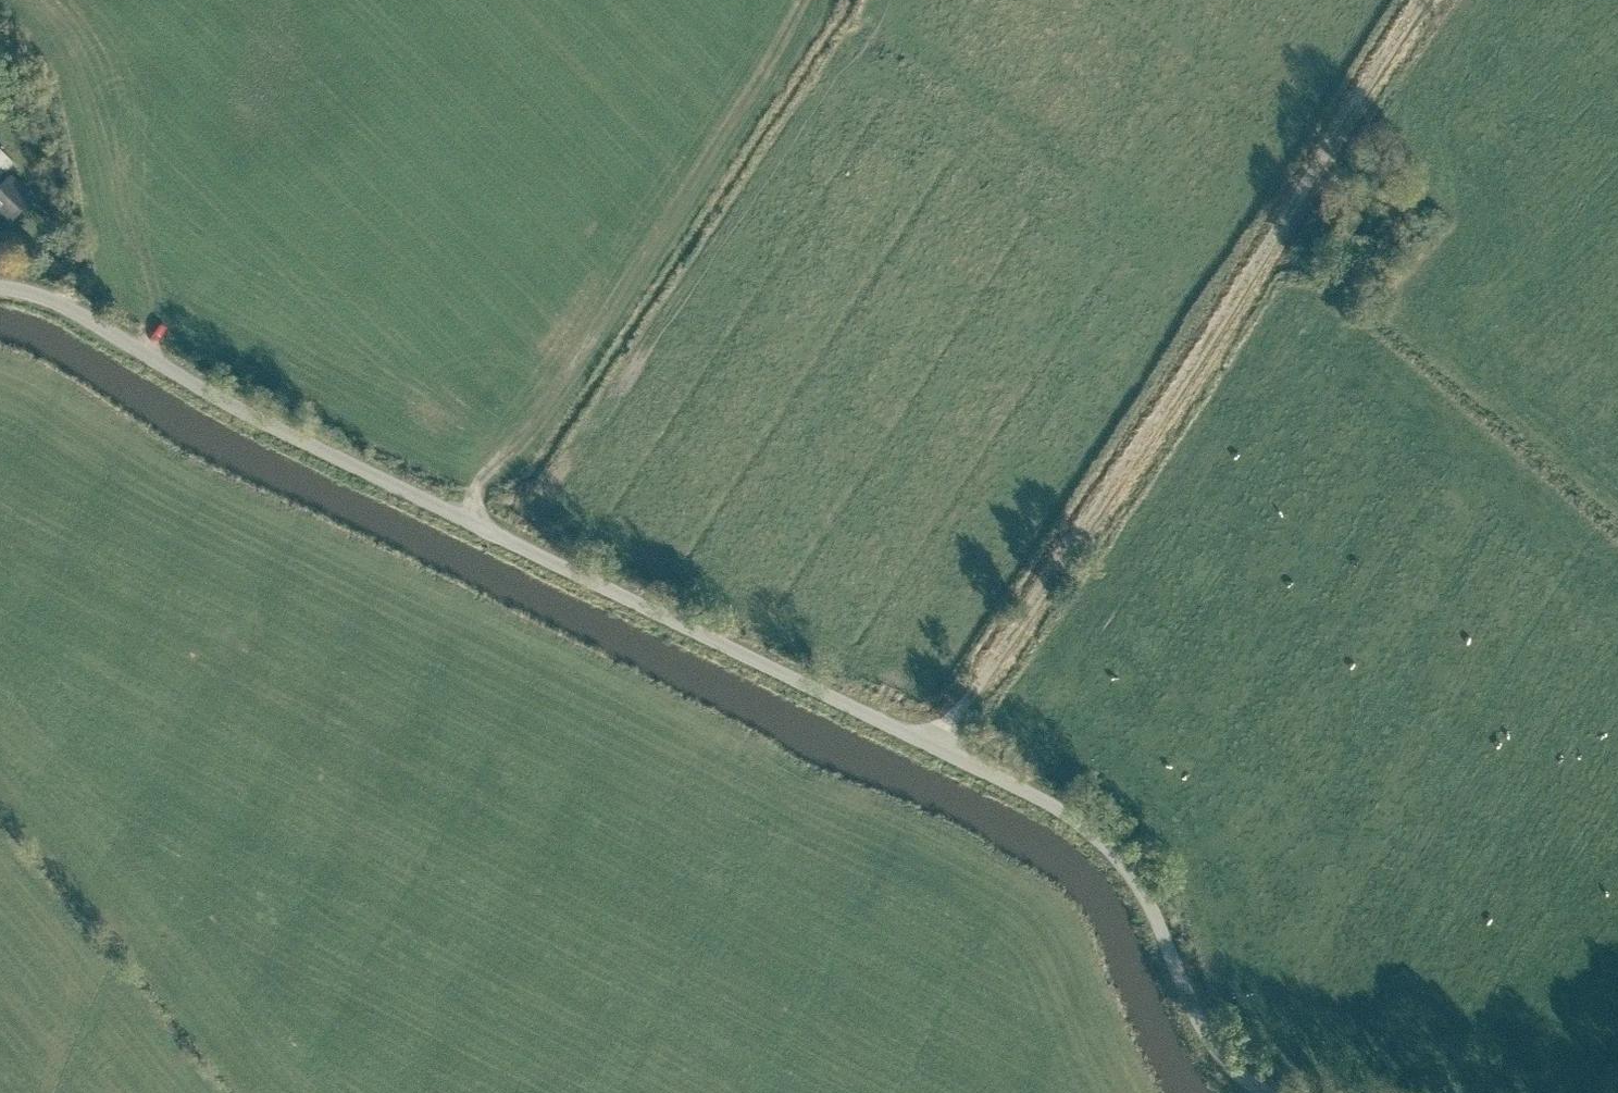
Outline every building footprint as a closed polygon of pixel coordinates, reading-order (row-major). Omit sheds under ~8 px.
[(0,148),(0,178),(15,164),(0,148)] [(11,181),(0,191),(0,215),(10,225),(32,202),(11,181)]
